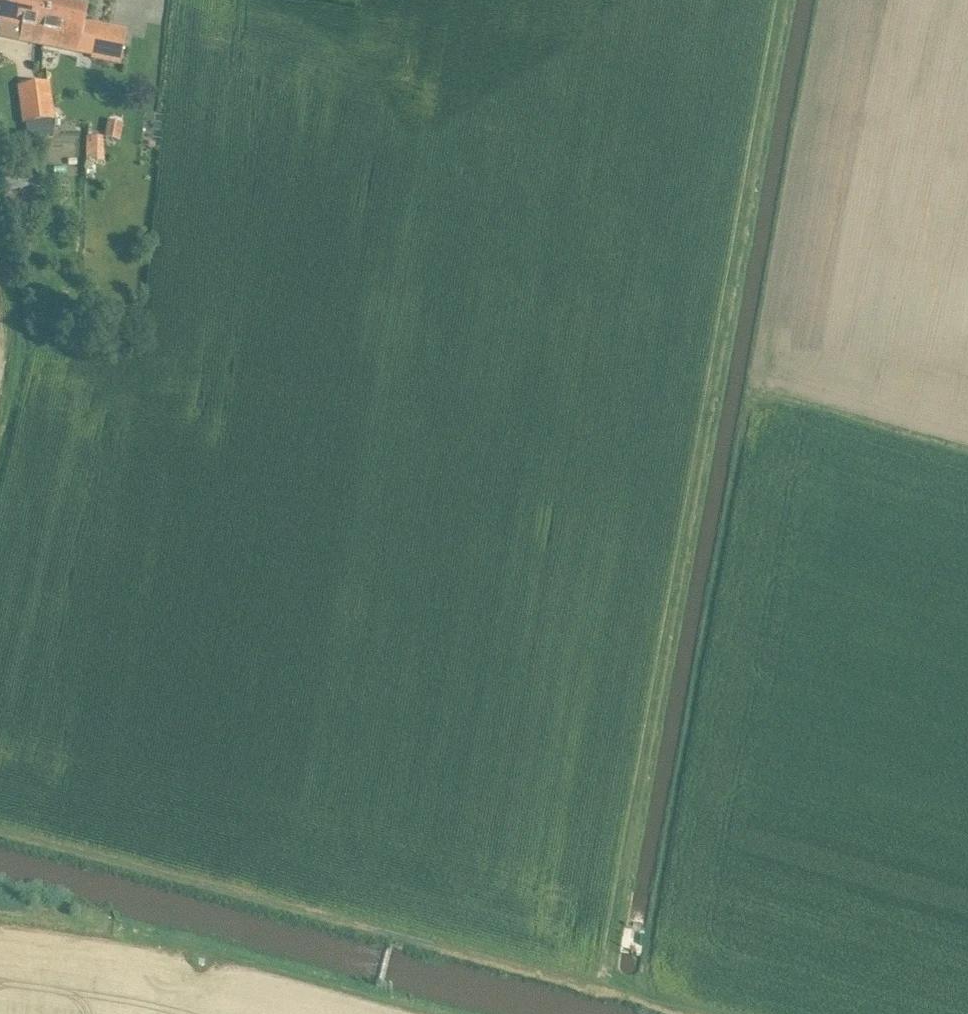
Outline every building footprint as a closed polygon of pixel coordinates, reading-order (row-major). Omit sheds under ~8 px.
[(40,46),(47,9),(49,0),(0,0),(0,23),(22,27),(19,42),(34,45),(40,46)] [(40,46),(94,57),(94,60),(121,65),(127,33),(85,24),(88,6),(58,0),(49,0),(47,9),(40,46)] [(23,88),(27,123),(53,120),(55,120),(50,85),(23,88)] [(53,120),(27,123),(29,139),(55,135),(54,123),(53,120)] [(108,121),(105,138),(120,141),(123,124),(108,121)] [(105,162),(104,136),(87,137),(88,163),(105,162)]
